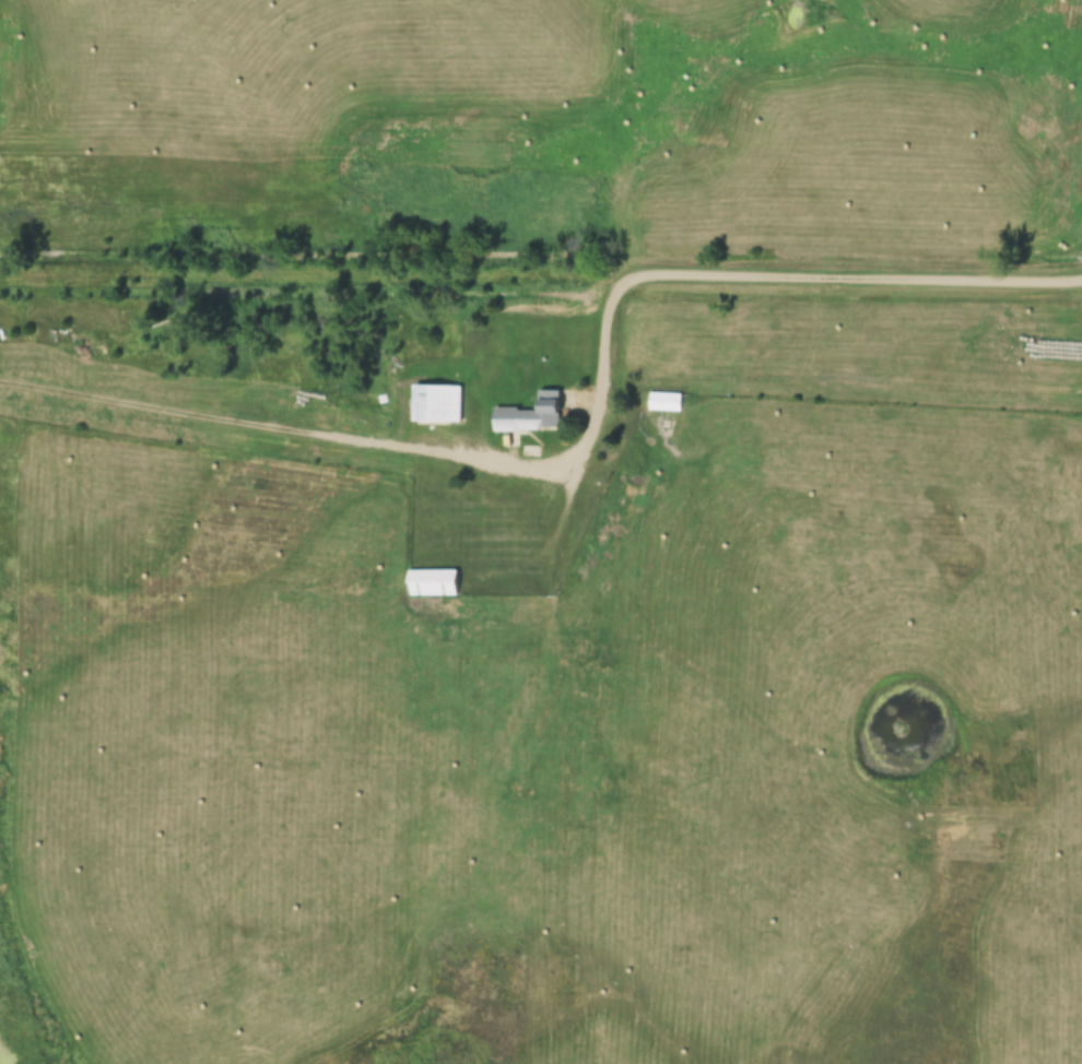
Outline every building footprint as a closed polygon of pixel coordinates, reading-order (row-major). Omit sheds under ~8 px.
[(462,424),(462,386),(413,386),(413,424),(462,424)] [(560,392),(539,392),(539,410),(494,410),(494,432),(560,432),(560,392)] [(682,411),(682,393),(649,393),(649,411),(682,411)] [(458,571),(409,571),(409,597),(458,597),(458,571)]
